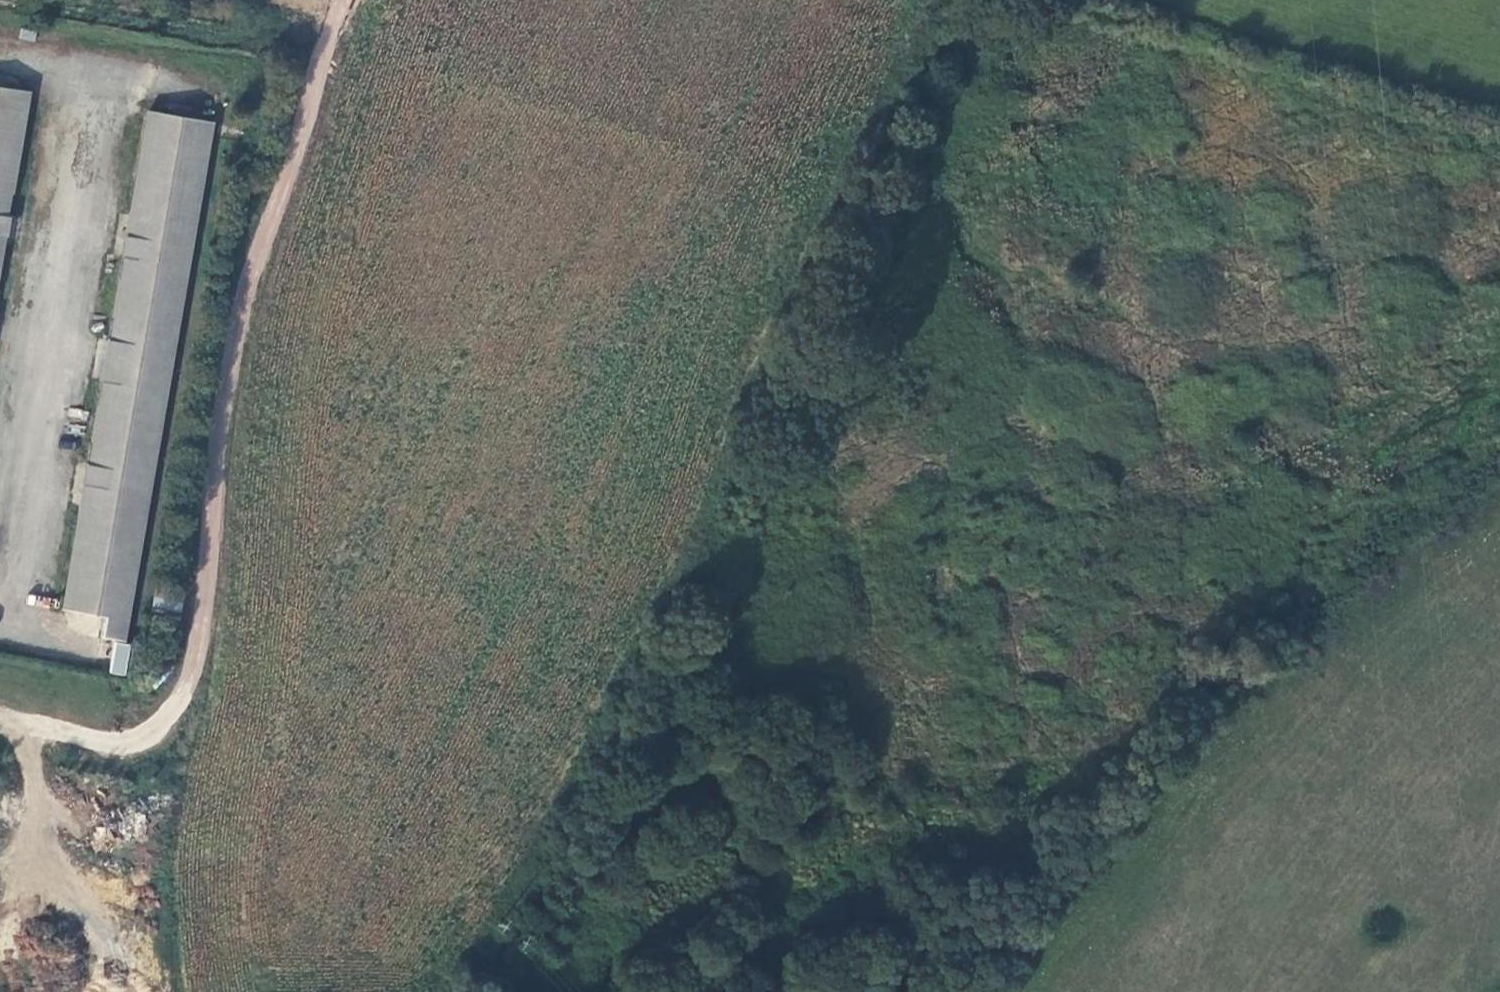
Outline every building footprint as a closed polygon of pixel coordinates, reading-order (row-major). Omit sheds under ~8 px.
[(0,93),(0,236),(24,97),(0,93)] [(205,129),(145,119),(61,618),(99,625),(96,647),(116,650),(205,129)]
